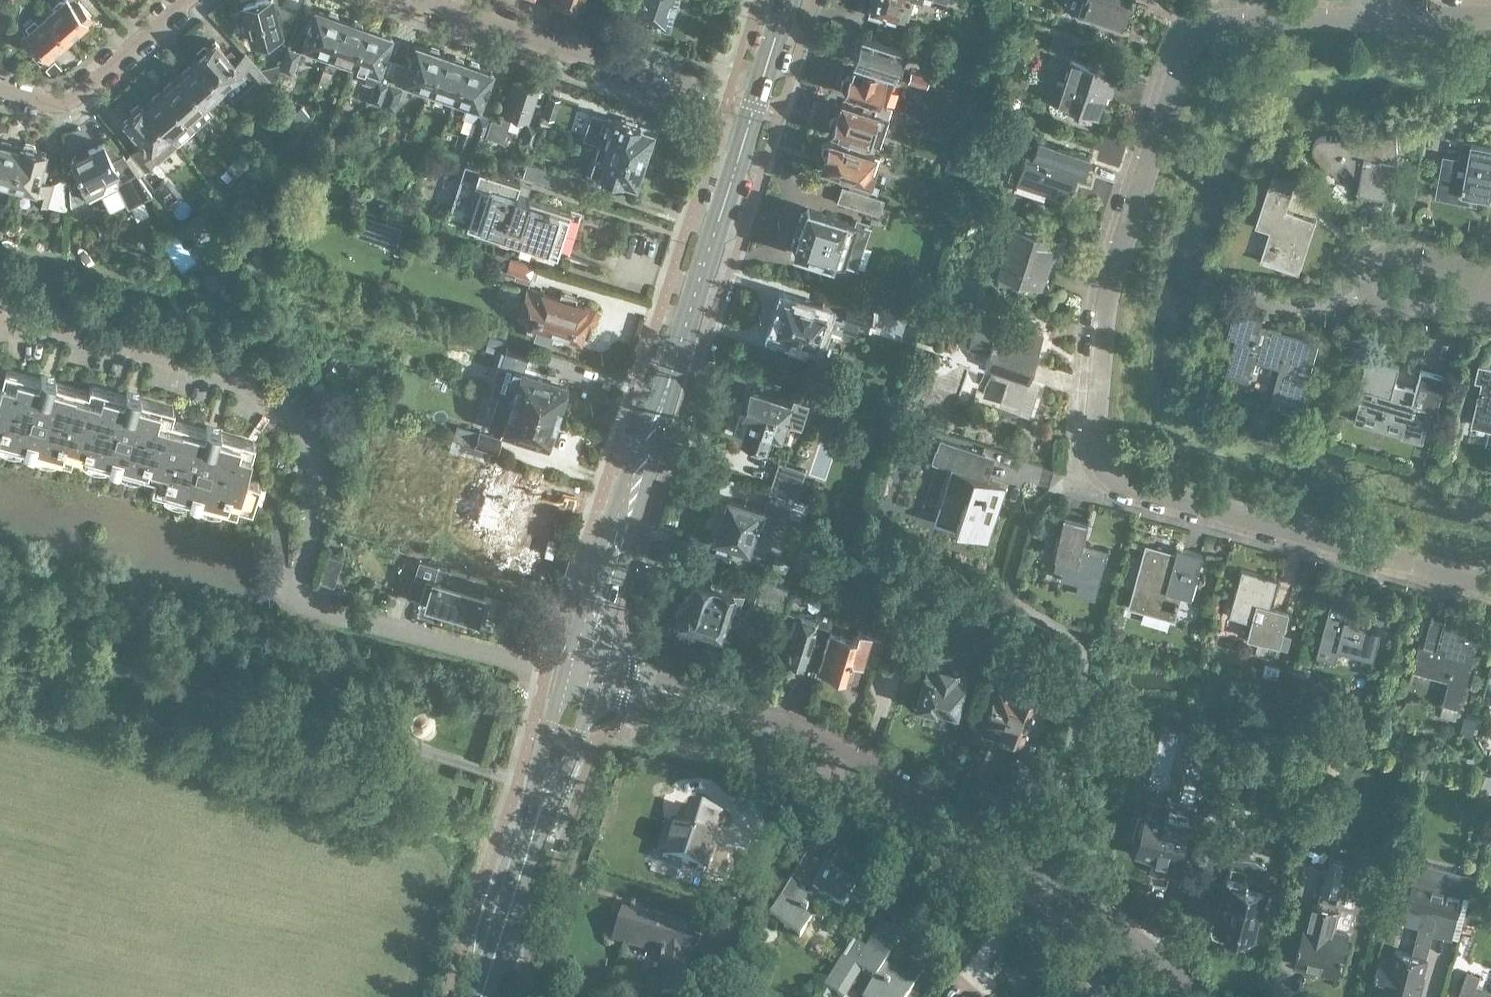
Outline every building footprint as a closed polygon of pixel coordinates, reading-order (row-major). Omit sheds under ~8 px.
[(16,21),(25,31),(22,35),(36,51),(41,47),(49,56),(68,39),(41,7),(35,0),(20,0),(19,2),(20,3),(16,21)] [(41,7),(68,39),(94,16),(80,0),(74,5),(70,0),(62,0),(53,7),(48,2),(41,7)] [(252,40),(265,37),(265,35),(281,31),(273,0),(255,0),(243,3),(252,40)] [(629,11),(667,24),(675,0),(633,0),(629,11)] [(867,11),(878,14),(880,7),(894,11),(895,10),(902,12),(906,0),(870,0),(867,11)] [(1079,11),(1122,25),(1130,0),(1083,0),(1079,11)] [(303,47),(328,56),(341,18),(316,9),(316,10),(314,10),(307,30),(309,30),(303,47)] [(341,18),(328,56),(352,64),(365,26),(341,18)] [(365,26),(352,64),(367,70),(363,81),(374,85),(369,100),(381,104),(389,81),(391,74),(378,70),(383,56),(385,57),(392,37),(389,36),(390,35),(365,26)] [(856,45),(853,55),(899,70),(908,45),(861,30),(860,33),(856,33),(854,41),(856,45)] [(1074,49),(1077,35),(1053,31),(1050,45),(1074,49)] [(907,47),(929,54),(933,43),(911,36),(907,47)] [(197,55),(200,59),(224,86),(233,97),(252,81),(259,88),(270,78),(245,50),(236,58),(228,49),(226,51),(216,39),(197,55)] [(441,52),(416,44),(416,45),(414,45),(407,65),(409,66),(403,82),(428,91),(441,52)] [(300,51),(288,47),(282,64),(280,69),(293,73),(300,51)] [(466,61),(441,52),(428,91),(452,99),(466,61)] [(1062,68),(1058,78),(1051,99),(1096,114),(1105,89),(1109,91),(1116,70),(1071,55),(1066,70),(1062,68)] [(200,59),(183,74),(206,101),(224,86),(200,59)] [(466,61),(452,99),(466,104),(462,116),(477,121),(472,134),(467,132),(460,154),(477,160),(486,135),(492,118),(479,114),(481,109),(478,109),(484,91),(486,92),(493,72),(490,71),(491,70),(466,61)] [(845,88),(865,94),(886,101),(894,76),(853,63),(850,72),(843,74),(841,82),(845,88)] [(272,82),(276,81),(280,69),(282,64),(261,68),(270,78),(270,79),(272,82)] [(327,84),(332,71),(324,68),(319,81),(327,84)] [(907,80),(926,86),(930,76),(911,70),(907,80)] [(183,74),(164,91),(190,120),(189,121),(195,128),(212,112),(204,103),(206,101),(183,74)] [(520,79),(514,78),(503,110),(504,110),(501,120),(492,118),(486,135),(503,140),(512,113),(529,119),(539,86),(534,84),(535,81),(521,76),(520,79)] [(389,81),(381,104),(396,110),(404,87),(389,81)] [(164,91),(146,106),(172,135),(171,136),(176,142),(195,128),(189,121),(190,120),(164,91)] [(891,103),(886,101),(865,94),(862,105),(841,98),(836,114),(831,115),(829,123),(831,126),(830,129),(854,136),(870,142),(879,145),(891,103)] [(555,117),(560,99),(549,95),(543,113),(555,117)] [(171,136),(172,135),(146,106),(143,103),(125,119),(135,131),(133,133),(140,141),(130,150),(146,168),(176,142),(171,136)] [(603,128),(599,141),(643,156),(652,130),(650,129),(650,127),(613,115),(613,117),(606,115),(602,127),(603,128)] [(1449,122),(1435,119),(1433,132),(1446,135),(1449,122)] [(527,122),(520,142),(532,146),(538,126),(527,122)] [(1315,141),(1314,147),(1315,152),(1332,171),(1345,160),(1360,177),(1358,188),(1381,193),(1387,193),(1390,190),(1391,190),(1394,187),(1400,159),(1398,158),(1398,132),(1326,132),(1321,134),(1319,136),(1315,141)] [(854,136),(851,144),(828,136),(827,139),(821,141),(820,146),(823,151),(822,154),(825,155),(822,164),(851,174),(849,181),(852,182),(870,188),(877,191),(879,185),(868,182),(878,152),(867,149),(870,142),(854,136)] [(1438,192),(1475,199),(1476,193),(1490,196),(1490,142),(1465,137),(1461,158),(1445,155),(1438,192)] [(1024,153),(1015,181),(1067,198),(1075,173),(1083,175),(1090,155),(1036,138),(1030,155),(1024,153)] [(70,202),(94,191),(103,194),(117,186),(128,206),(152,193),(122,152),(111,157),(103,141),(72,157),(81,174),(69,180),(70,202)] [(643,156),(599,141),(594,156),(592,156),(589,167),(596,170),(595,172),(632,184),(633,181),(635,182),(643,156)] [(12,184),(22,149),(0,143),(0,181),(12,184)] [(23,144),(22,149),(12,184),(37,191),(34,202),(48,206),(55,182),(42,178),(45,169),(42,168),(47,151),(23,144)] [(239,159),(228,168),(235,176),(246,167),(239,159)] [(523,175),(561,187),(584,194),(588,180),(585,180),(586,176),(567,170),(566,173),(527,161),(523,175)] [(467,164),(462,177),(449,218),(486,230),(515,239),(556,252),(570,209),(516,191),(519,180),(467,164)] [(212,174),(206,179),(219,192),(226,185),(217,175),(214,177),(212,174)] [(158,177),(150,183),(157,192),(166,186),(158,177)] [(1292,189),(1270,182),(1269,181),(1255,223),(1269,228),(1259,257),(1299,270),(1316,217),(1286,207),(1290,196),(1292,189)] [(870,188),(852,182),(850,188),(843,186),(838,201),(879,214),(884,199),(869,194),(870,188)] [(842,264),(843,263),(857,268),(871,224),(867,223),(868,221),(856,217),(854,220),(807,205),(806,208),(801,210),(798,217),(801,222),(798,232),(792,233),(790,241),(793,246),(792,248),(842,264)] [(999,246),(992,268),(1044,285),(1052,259),(1056,260),(1062,240),(1013,224),(1005,248),(999,246)] [(250,262),(261,275),(266,264),(255,251),(250,262)] [(498,252),(494,266),(515,272),(513,278),(530,283),(531,277),(532,277),(536,264),(498,252)] [(593,319),(597,309),(594,306),(574,300),(576,295),(560,290),(558,295),(526,285),(519,309),(533,313),(531,320),(536,322),(533,331),(548,336),(551,327),(579,335),(584,318),(588,320),(593,319)] [(823,342),(828,328),(840,332),(841,329),(855,334),(859,322),(868,325),(873,310),(848,301),(843,315),(842,315),(842,318),(832,314),(833,313),(784,297),(779,311),(775,314),(772,321),(775,325),(775,326),(779,327),(775,338),(792,344),(796,333),(823,342)] [(1237,333),(1226,372),(1248,378),(1254,356),(1280,364),(1270,400),(1299,408),(1319,338),(1261,322),(1263,313),(1234,305),(1227,331),(1237,333)] [(979,310),(968,344),(987,351),(983,361),(1011,370),(1007,381),(1019,385),(1023,374),(1027,376),(1042,331),(979,310)] [(937,339),(941,315),(926,312),(922,337),(937,339)] [(484,332),(481,342),(482,342),(485,348),(502,353),(490,391),(499,394),(507,396),(556,411),(565,381),(559,379),(559,372),(550,372),(537,369),(527,366),(526,369),(523,368),(525,360),(526,360),(530,347),(509,340),(484,332)] [(1362,372),(1355,397),(1363,399),(1361,406),(1405,417),(1401,433),(1423,439),(1432,404),(1438,406),(1447,371),(1435,368),(1421,364),(1415,386),(1396,381),(1400,364),(1368,356),(1363,372),(1362,372)] [(1475,410),(1473,419),(1490,423),(1490,363),(1487,362),(1475,410)] [(0,443),(0,444),(0,448),(2,450),(7,452),(12,453),(16,454),(21,453),(22,449),(35,452),(34,456),(37,459),(41,461),(45,462),(50,463),(55,463),(56,458),(70,462),(72,456),(88,392),(54,383),(55,379),(41,375),(40,378),(4,369),(0,383),(0,443)] [(319,394),(328,388),(321,379),(312,385),(319,394)] [(88,392),(72,456),(85,459),(84,464),(89,467),(92,468),(97,469),(102,470),(106,470),(107,465),(120,468),(119,473),(121,475),(124,476),(127,478),(131,479),(137,479),(140,479),(141,474),(154,478),(170,420),(173,409),(139,399),(140,396),(125,392),(124,395),(89,386),(88,392)] [(751,386),(744,407),(739,405),(731,427),(743,430),(742,432),(771,441),(771,439),(777,441),(782,427),(786,428),(788,421),(796,424),(806,394),(792,390),(790,395),(776,390),(775,394),(751,386)] [(494,411),(490,424),(547,441),(556,411),(507,396),(499,394),(494,411)] [(1469,397),(1460,395),(1456,412),(1464,414),(1469,397)] [(170,420),(154,478),(151,489),(200,503),(199,508),(200,509),(204,511),(207,513),(214,514),(217,514),(221,514),(222,509),(236,512),(238,506),(252,510),(259,481),(245,478),(255,443),(220,434),(221,430),(205,426),(204,429),(170,420)] [(457,423),(453,437),(496,451),(501,438),(457,423)] [(488,449),(452,439),(449,449),(485,460),(488,449)] [(952,468),(934,520),(988,537),(1005,485),(981,477),(989,455),(940,439),(937,448),(936,448),(931,460),(933,460),(932,462),(952,468)] [(476,458),(451,537),(481,545),(484,536),(515,546),(532,491),(505,482),(510,468),(476,458)] [(780,460),(771,486),(797,494),(806,469),(780,460)] [(764,508),(727,496),(714,534),(747,545),(746,548),(764,554),(776,515),(784,518),(792,494),(797,496),(797,494),(771,486),(764,508)] [(1059,551),(1052,576),(1077,582),(1074,593),(1091,598),(1095,581),(1105,548),(1081,541),(1086,520),(1063,514),(1053,549),(1059,551)] [(717,540),(713,553),(726,557),(730,544),(717,540)] [(1147,544),(1132,602),(1170,612),(1176,591),(1189,594),(1201,550),(1176,544),(1173,552),(1147,544)] [(319,580),(334,585),(343,558),(328,553),(319,580)] [(416,573),(409,596),(484,617),(491,595),(483,593),(488,579),(438,564),(438,565),(420,561),(416,573)] [(1230,605),(1227,614),(1249,620),(1245,634),(1277,643),(1287,608),(1267,602),(1275,576),(1240,567),(1230,605)] [(711,582),(692,576),(686,596),(683,595),(677,603),(675,610),(678,617),(675,627),(693,633),(697,623),(719,630),(723,619),(732,622),(742,592),(722,585),(723,581),(713,577),(711,582)] [(790,587),(761,578),(753,604),(783,612),(790,587)] [(1334,587),(1316,654),(1336,659),(1339,648),(1374,657),(1386,614),(1351,604),(1354,593),(1334,587)] [(826,625),(829,627),(817,665),(829,669),(827,673),(839,677),(840,674),(845,676),(846,675),(856,678),(860,662),(862,663),(868,641),(881,645),(890,618),(889,618),(896,595),(884,591),(871,632),(859,628),(857,634),(842,629),(849,605),(843,603),(834,600),(826,624),(826,625)] [(779,631),(786,634),(780,653),(804,661),(807,652),(811,653),(817,637),(812,636),(817,621),(826,624),(834,600),(829,599),(826,609),(824,609),(816,614),(816,616),(799,610),(798,612),(787,609),(779,631)] [(1467,629),(1444,623),(1445,619),(1432,615),(1424,643),(1419,642),(1412,666),(1449,676),(1443,700),(1447,701),(1444,710),(1457,713),(1460,704),(1480,628),(1468,625),(1467,629)] [(1125,626),(1113,622),(1109,633),(1121,637),(1125,626)] [(899,628),(892,654),(908,658),(914,632),(899,628)] [(927,660),(916,701),(919,707),(928,710),(934,706),(954,712),(956,706),(960,703),(962,697),(959,694),(965,671),(927,660)] [(1051,675),(1040,702),(1052,706),(1062,680),(1051,675)] [(988,711),(985,720),(1001,726),(1000,728),(1002,729),(999,738),(1016,745),(1019,735),(1021,736),(1037,697),(1016,689),(1015,691),(999,685),(995,694),(993,694),(987,709),(988,711)] [(1458,734),(1473,736),(1476,719),(1460,716),(1458,734)] [(1203,769),(1186,766),(1182,777),(1198,782),(1203,769)] [(1472,767),(1466,782),(1490,792),(1490,774),(1472,767)] [(1168,808),(1169,804),(1152,799),(1140,843),(1138,852),(1155,857),(1152,868),(1172,873),(1190,809),(1176,806),(1175,809),(1168,808)] [(665,837),(660,852),(663,853),(662,857),(668,859),(668,861),(681,866),(683,863),(705,870),(722,818),(707,813),(708,810),(696,806),(695,809),(691,808),(684,827),(673,824),(668,838),(665,837)] [(1208,822),(1200,854),(1219,859),(1227,827),(1208,822)] [(1308,836),(1301,861),(1329,868),(1329,867),(1333,868),(1323,904),(1316,903),(1311,923),(1306,922),(1295,963),(1309,966),(1308,968),(1340,976),(1350,932),(1337,929),(1341,909),(1338,908),(1339,902),(1334,900),(1333,899),(1333,898),(1333,896),(1340,871),(1341,869),(1341,867),(1340,865),(1340,864),(1340,863),(1339,862),(1334,860),(1331,859),(1335,843),(1308,836)] [(1240,855),(1230,855),(1223,882),(1214,880),(1208,901),(1217,903),(1213,920),(1232,925),(1229,935),(1247,939),(1267,865),(1264,863),(1262,861),(1259,860),(1256,858),(1253,857),(1250,856),(1248,856),(1242,855),(1240,855)] [(804,859),(768,918),(799,937),(812,917),(806,914),(817,895),(842,911),(855,891),(804,859)] [(1381,957),(1375,981),(1387,985),(1384,996),(1420,996),(1425,976),(1423,976),(1429,956),(1423,955),(1426,943),(1423,943),(1424,936),(1431,938),(1432,933),(1453,938),(1453,936),(1459,937),(1470,896),(1464,894),(1467,885),(1427,876),(1428,873),(1416,870),(1414,879),(1408,903),(1409,903),(1408,909),(1423,913),(1413,953),(1395,948),(1392,959),(1381,957)] [(623,906),(612,940),(659,955),(659,959),(662,960),(661,994),(681,994),(682,964),(683,964),(688,951),(693,952),(699,932),(677,925),(678,922),(633,908),(634,904),(631,903),(629,908),(623,906)] [(824,989),(838,996),(847,996),(862,972),(874,979),(863,996),(907,996),(923,972),(912,966),(903,981),(889,972),(892,969),(884,964),(900,939),(880,926),(864,951),(852,943),(824,989)] [(1457,994),(1464,996),(1490,996),(1490,989),(1478,983),(1481,976),(1467,970),(1457,994)]
